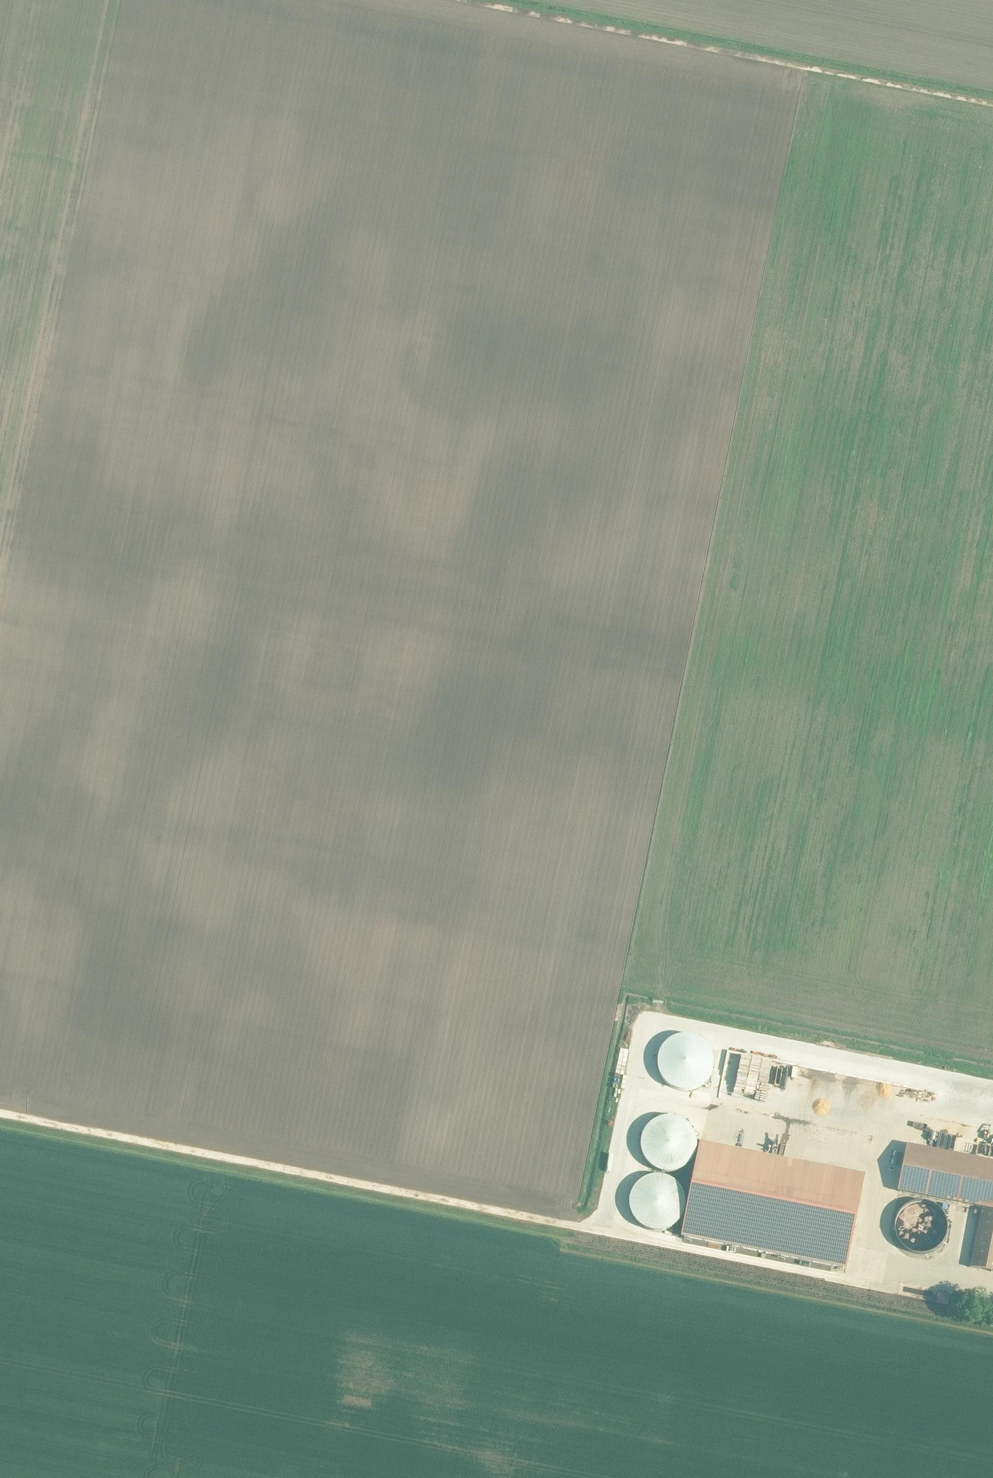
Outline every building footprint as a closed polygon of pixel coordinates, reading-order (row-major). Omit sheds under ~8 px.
[(909,1144),(899,1191),(992,1209),(992,1160),(909,1144)] [(695,1173),(683,1236),(844,1267),(856,1205),(695,1173)] [(970,1267),(992,1271),(992,1211),(982,1209),(970,1267)] [(931,1247),(936,1220),(922,1217),(922,1221),(891,1215),(886,1239),(931,1247)] [(949,1294),(937,1292),(935,1302),(947,1304),(949,1294)]
